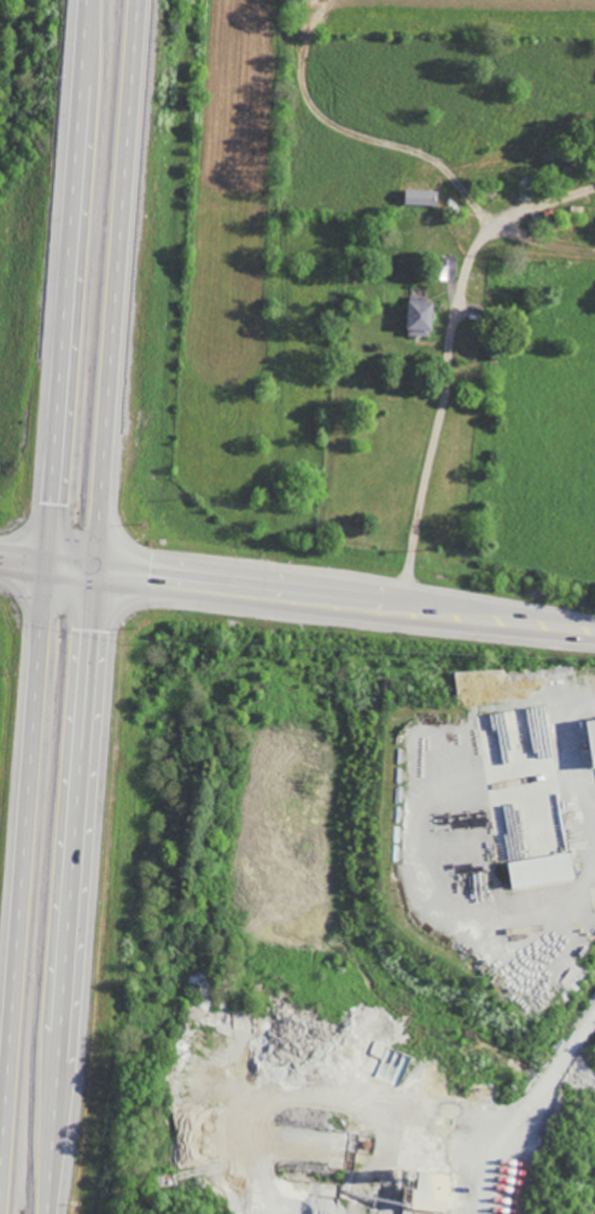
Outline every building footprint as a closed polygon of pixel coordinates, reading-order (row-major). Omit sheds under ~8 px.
[(437,206),(438,191),(404,190),(404,204),(437,206)] [(405,336),(430,337),(431,303),(407,301),(405,336)] [(590,766),(594,765),(594,717),(584,718),(590,766)] [(507,860),(511,889),(574,881),(570,852),(507,860)] [(446,1212),(450,1173),(415,1169),(412,1198),(407,1197),(406,1208),(446,1212)]
